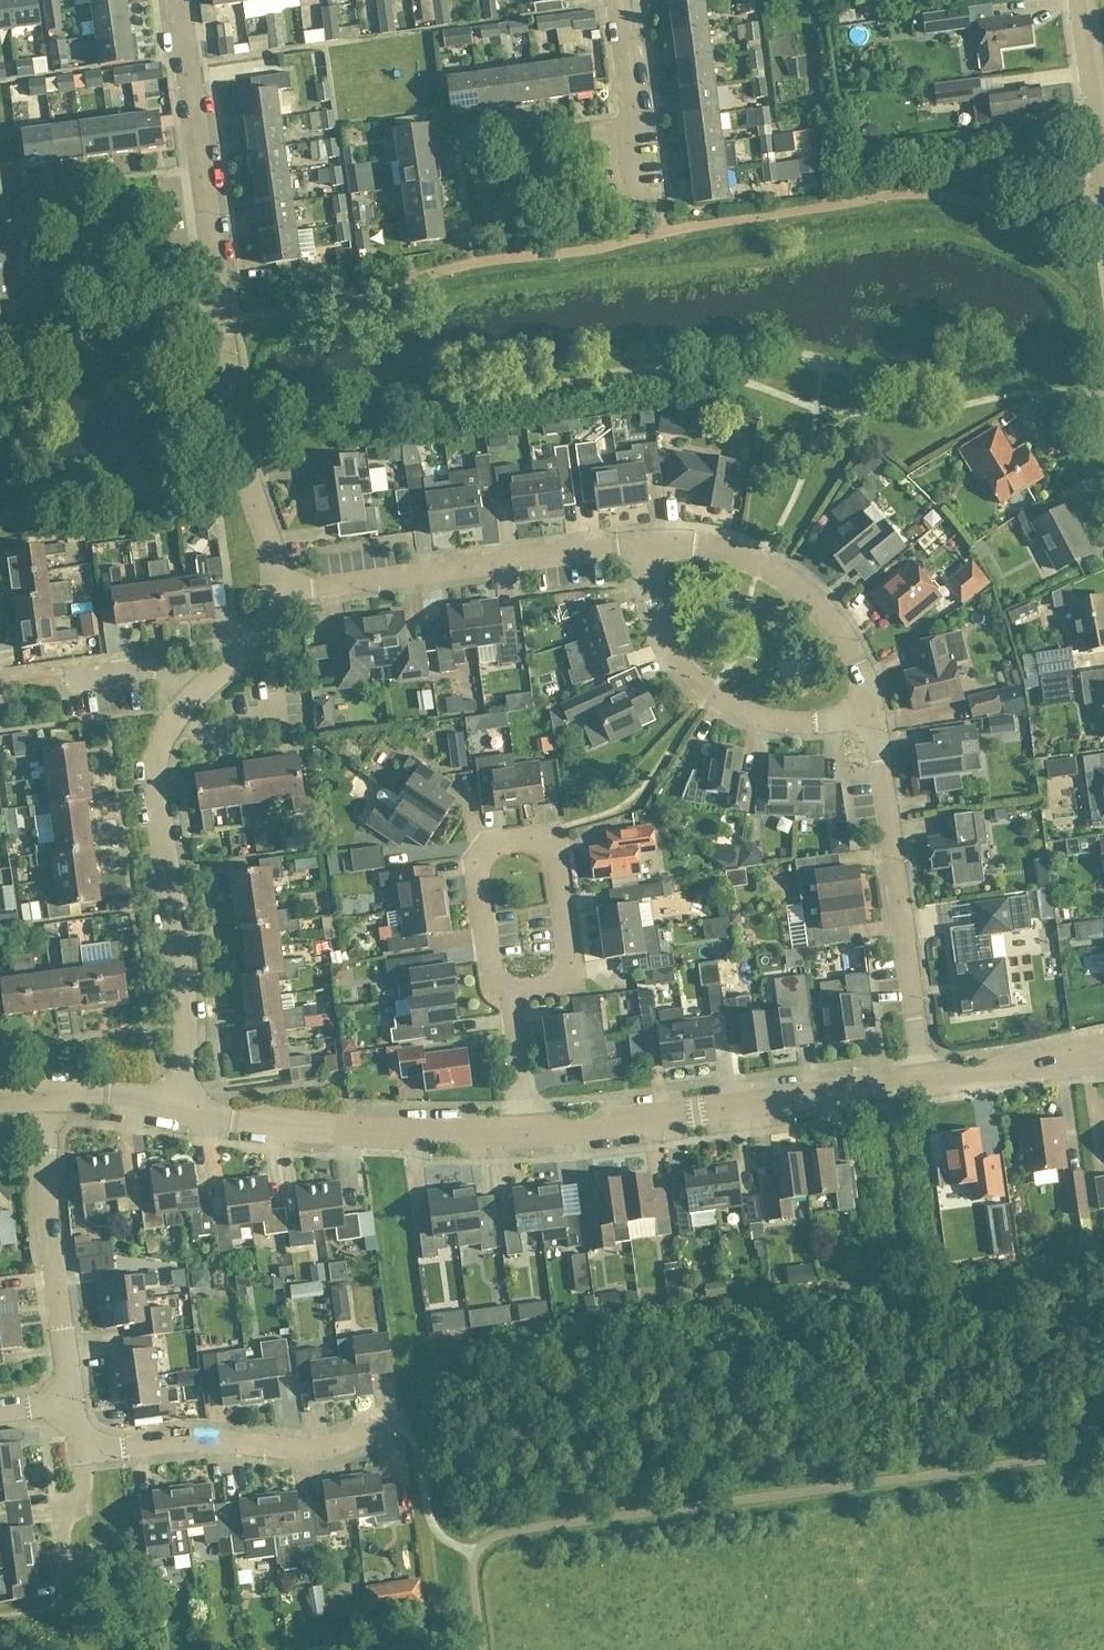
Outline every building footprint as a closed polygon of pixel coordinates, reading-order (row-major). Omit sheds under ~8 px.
[(10,33),(6,0),(0,0),(0,34),(10,33)] [(39,29),(35,0),(6,0),(10,33),(39,29)] [(44,18),(58,16),(56,0),(42,2),(44,18)] [(124,0),(89,0),(91,11),(125,6),(124,0)] [(243,0),(213,0),(215,9),(243,5),(243,0)] [(392,16),(389,0),(380,0),(376,1),(379,18),(392,16)] [(447,8),(446,0),(433,0),(434,10),(447,8)] [(743,16),(754,14),(752,0),(741,0),(743,16)] [(672,36),(707,31),(703,2),(668,7),(672,36)] [(91,11),(95,39),(129,34),(125,6),(91,11)] [(321,9),(324,26),(336,24),(334,7),(321,9)] [(997,18),(996,7),(972,8),(973,19),(997,18)] [(447,8),(434,10),(437,27),(450,25),(447,8)] [(921,16),(921,18),(924,37),(970,30),(967,9),(921,16)] [(595,29),(592,12),(570,16),(572,27),(572,32),(595,29)] [(268,34),(281,32),(278,15),(266,17),(268,34)] [(47,33),(60,31),(58,16),(44,18),(47,33)] [(392,16),(379,18),(382,35),(394,33),(392,16)] [(981,51),(977,52),(979,73),(1001,70),(998,51),(1032,46),(1028,18),(1011,21),(1010,17),(977,21),(981,51)] [(536,20),(538,32),(556,29),(554,18),(536,20)] [(509,36),(527,33),(526,22),(508,24),(509,36)] [(336,24),(324,26),(326,43),(339,41),(336,24)] [(219,41),(232,39),(230,25),(217,27),(219,41)] [(756,25),(744,26),(747,44),(758,43),(756,25)] [(479,28),(481,39),(499,37),(497,26),(479,28)] [(469,29),(443,33),(445,48),(471,45),(469,29)] [(676,64),(710,59),(707,31),(672,36),(676,64)] [(281,32),(268,34),(271,51),(284,49),(281,32)] [(129,34),(95,39),(99,68),(134,63),(133,59),(137,58),(135,44),(131,45),(129,34)] [(234,56),(233,46),(232,39),(219,41),(221,58),(234,56)] [(64,59),(62,44),(48,45),(51,61),(64,59)] [(759,53),(748,54),(750,73),(762,71),(759,53)] [(679,92),(714,87),(710,59),(676,64),(679,92)] [(560,64),(565,98),(593,94),(589,60),(560,64)] [(17,79),(32,77),(30,64),(15,66),(17,79)] [(532,68),(537,101),(565,98),(560,64),(532,68)] [(142,68),(126,71),(128,84),(144,82),(142,68)] [(504,72),(509,105),(537,101),(532,68),(504,72)] [(110,73),(112,86),(128,84),(126,71),(110,73)] [(475,76),(480,109),(509,105),(504,72),(475,76)] [(85,90),(100,88),(98,74),(83,76),(85,90)] [(278,109),(276,92),(290,90),(288,74),(249,79),(251,95),(241,96),(245,125),(280,120),(290,118),(289,107),(278,109)] [(480,109),(475,76),(447,79),(452,113),(480,109)] [(56,94),(72,92),(70,78),(55,80),(56,94)] [(763,81),(751,83),(754,101),(765,99),(763,81)] [(28,98),(44,95),(42,82),(26,84),(28,98)] [(1039,93),(1038,89),(988,95),(988,96),(980,97),(978,82),(934,87),(936,106),(973,101),(974,108),(973,108),(976,127),(992,125),(992,120),(1013,117),(1015,120),(1020,120),(1022,116),(1041,114),(1040,105),(1043,102),(1042,95),(1039,93)] [(328,84),(316,85),(319,103),(330,102),(328,84)] [(714,87),(679,92),(683,120),(717,115),(714,87)] [(769,127),(766,109),(755,111),(757,129),(769,127)] [(323,132),(334,131),(332,113),(321,114),(323,132)] [(133,118),(138,153),(162,150),(157,115),(133,118)] [(717,115),(683,120),(686,148),(721,143),(717,115)] [(106,122),(110,157),(138,153),(133,118),(106,122)] [(280,120),(245,125),(249,153),(283,148),(280,120)] [(77,125),(82,160),(110,157),(106,122),(77,125)] [(49,129),(54,164),(82,160),(77,125),(49,129)] [(394,130),(397,159),(431,154),(427,125),(394,130)] [(49,129),(20,133),(25,168),(54,164),(49,129)] [(770,137),(758,139),(761,157),(772,155),(770,137)] [(313,162),(338,159),(336,141),(310,144),(313,162)] [(721,143),(686,148),(690,176),(724,172),(721,143)] [(354,147),(342,148),(345,166),(356,165),(354,147)] [(287,176),(283,148),(249,153),(252,181),(287,176)] [(397,159),(401,188),(435,183),(435,181),(438,181),(439,179),(438,168),(436,166),(433,167),(431,154),(397,159)] [(773,165),(762,167),(764,185),(776,183),(773,165)] [(331,189),(342,187),(340,169),(328,171),(331,189)] [(724,172),(690,176),(693,205),(728,200),(724,172)] [(287,176),(252,181),(256,209),(291,204),(287,176)] [(405,216),(439,212),(439,209),(442,209),(443,207),(442,196),(440,194),(437,195),(435,183),(401,188),(391,189),(393,201),(403,199),(405,216)] [(335,217),(346,215),(344,197),(332,199),(335,217)] [(295,232),(291,204),(256,209),(260,237),(295,232)] [(362,204),(350,206),(353,224),(364,222),(362,204)] [(443,240),(439,212),(405,216),(409,245),(443,240)] [(0,222),(0,251),(8,250),(4,222),(0,222)] [(338,245),(350,243),(347,225),(336,227),(338,245)] [(295,232),(260,237),(264,266),(299,262),(295,232)] [(368,251),(366,233),(354,234),(357,252),(368,251)] [(12,278),(8,250),(0,251),(0,280),(12,278)] [(0,280),(0,303),(15,301),(12,278),(0,280)] [(960,452),(979,483),(986,479),(1001,504),(1043,479),(1024,448),(1014,455),(998,429),(960,452)] [(598,513),(623,509),(618,470),(617,470),(606,471),(606,468),(598,458),(596,443),(575,446),(577,461),(581,487),(594,485),(598,513)] [(617,470),(618,470),(623,509),(648,506),(644,477),(661,475),(657,444),(631,448),(632,453),(615,455),(617,470)] [(532,465),(533,476),(540,521),(564,517),(561,494),(573,492),(567,448),(554,450),(556,460),(550,461),(549,463),(532,465)] [(312,476),(315,502),(360,496),(372,494),(366,455),(319,461),(321,474),(312,476)] [(695,492),(693,506),(729,512),(737,464),(701,458),(701,459),(675,455),(669,488),(695,492)] [(448,476),(451,494),(456,533),(481,529),(477,498),(494,496),(492,484),(488,457),(474,459),(476,472),(448,476)] [(391,490),(387,465),(370,468),(374,492),(391,490)] [(431,536),(456,533),(451,494),(443,495),(442,488),(430,479),(423,480),(421,465),(405,468),(411,511),(427,508),(428,515),(431,536)] [(515,524),(540,521),(533,476),(520,478),(518,466),(494,469),(499,503),(512,501),(515,524)] [(833,515),(843,527),(822,544),(847,574),(871,555),(882,568),(904,549),(883,524),(874,531),(861,514),(869,507),(862,498),(859,493),(860,492),(859,491),(831,514),(832,515),(833,515)] [(362,510),(360,496),(315,502),(319,529),(347,525),(349,538),(377,534),(374,508),(362,510)] [(1043,501),(1017,518),(1030,544),(1040,539),(1057,572),(1091,554),(1067,507),(1051,516),(1043,501)] [(4,552),(7,577),(47,571),(45,557),(66,555),(65,545),(44,548),(44,547),(4,552)] [(186,581),(191,621),(215,618),(210,578),(207,556),(197,557),(200,579),(186,581)] [(191,621),(186,581),(172,582),(169,561),(159,562),(167,624),(191,621)] [(167,624),(159,562),(149,564),(152,585),(137,587),(142,622),(165,619),(166,624),(167,624)] [(907,627),(941,599),(938,595),(939,590),(934,584),(929,585),(911,563),(871,597),(889,618),(895,613),(907,627)] [(947,585),(953,592),(963,605),(988,585),(972,564),(947,585)] [(142,622),(137,587),(123,589),(120,567),(111,568),(113,590),(112,590),(117,625),(142,622)] [(15,600),(71,593),(70,582),(49,585),(47,571),(7,577),(10,601),(15,601),(15,600)] [(1070,589),(1052,599),(1054,607),(1071,604),(1073,604),(1070,589)] [(15,600),(15,601),(18,624),(53,619),(52,605),(73,603),(71,593),(15,600)] [(1071,604),(1080,654),(1103,649),(1103,598),(1073,604),(1071,604)] [(583,641),(623,629),(616,605),(586,614),(582,600),(557,607),(561,622),(575,617),(583,641)] [(502,634),(497,601),(469,605),(475,649),(494,646),(496,666),(520,663),(515,632),(502,634)] [(475,649),(469,605),(445,608),(450,641),(434,643),(439,674),(454,672),(454,666),(464,665),(462,650),(475,649)] [(401,614),(372,618),(379,666),(394,664),(396,681),(425,677),(421,644),(405,646),(401,614)] [(379,666),(372,618),(344,622),(348,654),(333,656),(337,689),(366,685),(364,668),(379,666)] [(53,619),(18,624),(21,649),(56,644),(56,643),(78,640),(77,630),(55,633),(53,619)] [(631,653),(623,629),(583,641),(570,645),(573,655),(585,651),(590,665),(567,672),(571,686),(627,670),(623,656),(631,653)] [(920,672),(905,675),(914,712),(963,700),(955,665),(966,663),(959,635),(944,638),(913,646),(920,672)] [(1041,678),(1069,672),(1075,671),(1072,654),(1037,660),(1040,678),(1041,678)] [(1080,675),(1085,707),(1096,705),(1101,739),(1103,739),(1103,671),(1080,675)] [(1044,700),(1073,696),(1069,672),(1041,678),(1044,700)] [(568,722),(594,710),(600,722),(584,729),(593,749),(609,742),(609,743),(640,729),(633,716),(653,707),(642,684),(613,697),(608,685),(561,707),(568,722)] [(1000,711),(996,694),(969,700),(973,718),(1000,711)] [(555,705),(547,708),(553,743),(560,739),(564,732),(563,724),(555,705)] [(932,748),(916,751),(920,780),(935,778),(937,794),(961,791),(959,775),(981,772),(979,756),(975,729),(942,733),(931,735),(932,748)] [(47,779),(67,776),(64,749),(53,751),(52,741),(30,744),(32,766),(45,764),(47,779)] [(711,746),(706,775),(693,773),(693,772),(692,771),(679,803),(680,803),(681,802),(702,805),(705,791),(725,794),(722,809),(746,812),(751,777),(738,775),(742,751),(711,746)] [(67,776),(87,774),(84,747),(64,749),(67,776)] [(453,771),(467,770),(466,754),(452,756),(453,771)] [(474,761),(475,772),(480,802),(493,800),(494,809),(518,805),(513,767),(511,756),(474,761)] [(1083,759),(1087,783),(1098,782),(1102,812),(1090,813),(1092,827),(1103,826),(1103,756),(1083,759)] [(272,782),(300,778),(297,757),(270,761),(272,782)] [(413,776),(398,799),(398,800),(402,802),(438,825),(453,802),(436,791),(443,779),(410,757),(402,769),(413,776)] [(1075,757),(1046,761),(1049,779),(1077,774),(1075,757)] [(794,817),(794,804),(795,760),(768,759),(768,788),(755,787),(754,816),(794,817)] [(795,760),(794,804),(794,817),(834,817),(835,789),(821,789),(822,760),(795,760)] [(244,770),(246,785),(272,782),(270,761),(242,765),(243,770),(244,770)] [(513,767),(518,805),(543,802),(541,794),(554,792),(550,762),(513,767)] [(252,827),(250,818),(246,785),(244,770),(243,770),(219,774),(224,809),(238,807),(241,829),(252,827)] [(67,776),(70,803),(86,801),(91,801),(87,774),(67,776)] [(224,809),(219,774),(195,777),(203,834),(213,833),(210,811),(224,809)] [(36,797),(38,807),(50,806),(70,803),(67,776),(47,779),(49,795),(36,797)] [(300,778),(272,782),(275,802),(291,800),(293,812),(314,809),(311,787),(301,788),(300,778)] [(272,782),(246,785),(250,818),(261,816),(260,804),(275,802),(272,782)] [(398,800),(398,799),(385,790),(381,790),(379,791),(376,797),(375,799),(377,802),(379,804),(364,826),(398,848),(405,837),(423,849),(438,825),(402,802),(398,800)] [(54,830),(89,825),(86,801),(70,803),(50,806),(38,807),(38,808),(28,809),(30,819),(52,816),(54,830)] [(933,872),(953,869),(955,886),(981,883),(979,865),(981,865),(978,849),(987,848),(983,815),(945,820),(947,838),(928,840),(933,872)] [(33,847),(35,857),(57,854),(72,852),(92,850),(89,825),(54,830),(56,845),(33,847)] [(651,827),(619,832),(606,833),(608,847),(589,850),(593,881),(640,874),(637,854),(655,851),(651,827)] [(1099,842),(1098,836),(1064,841),(1067,858),(1101,853),(1102,864),(1103,864),(1103,841),(1099,842)] [(384,869),(381,847),(349,852),(352,874),(384,869)] [(72,852),(75,879),(95,877),(92,850),(72,852)] [(53,866),(55,882),(75,879),(72,852),(57,854),(35,857),(36,868),(53,866)] [(801,905),(819,903),(860,897),(856,868),(839,870),(837,855),(794,861),(798,887),(798,886),(801,905)] [(248,873),(252,900),(273,897),(270,881),(282,880),(279,858),(258,861),(259,871),(248,873)] [(398,898),(400,912),(445,906),(441,879),(418,882),(416,870),(377,875),(379,888),(384,887),(386,900),(398,898)] [(228,875),(232,903),(252,900),(248,873),(228,875)] [(95,877),(75,879),(79,906),(99,903),(95,877)] [(75,879),(55,882),(57,897),(45,899),(48,920),(70,917),(69,907),(79,906),(75,879)] [(639,887),(640,900),(663,898),(661,884),(639,887)] [(1051,889),(1037,891),(1039,907),(1038,907),(1040,921),(1054,919),(1051,889)] [(252,900),(256,927),(288,922),(287,911),(275,913),(273,897),(252,900)] [(860,897),(819,903),(801,905),(803,924),(806,949),(849,943),(847,928),(864,926),(860,897)] [(990,937),(1012,934),(1030,932),(1025,899),(975,906),(978,928),(951,932),(956,967),(955,967),(962,1016),(1010,1010),(1004,961),(993,962),(990,937)] [(256,927),(252,900),(232,903),(236,930),(241,929),(256,927)] [(601,935),(639,930),(636,905),(597,910),(601,935)] [(448,932),(445,906),(400,912),(385,914),(385,915),(386,915),(388,928),(390,927),(391,940),(386,941),(388,954),(427,949),(425,936),(448,932)] [(288,922),(256,927),(241,929),(244,953),(280,948),(278,934),(299,931),(298,921),(288,922)] [(1069,925),(1057,926),(1058,941),(1071,939),(1069,925)] [(641,943),(639,930),(601,935),(604,960),(648,954),(648,958),(654,957),(652,941),(641,943)] [(97,968),(103,1009),(128,1006),(122,965),(119,944),(107,945),(110,966),(97,968)] [(247,977),(283,972),(297,970),(305,969),(303,959),(282,962),(280,948),(244,953),(247,977)] [(777,952),(762,954),(764,971),(801,964),(798,948),(777,952)] [(846,998),(821,1001),(827,1045),(862,1040),(861,1031),(858,1009),(871,1008),(867,979),(863,948),(840,951),(844,982),(846,998)] [(79,1008),(78,1008),(78,1013),(103,1009),(97,968),(84,970),(81,949),(71,951),(79,1008)] [(54,1011),(78,1008),(79,1008),(71,951),(61,952),(64,973),(49,975),(54,1011)] [(346,956),(340,956),(341,965),(350,964),(359,959),(355,951),(346,956)] [(648,958),(650,971),(672,968),(671,955),(654,957),(648,958)] [(22,957),(30,1014),(54,1011),(49,975),(35,977),(32,956),(22,957)] [(5,1018),(30,1014),(22,957),(12,959),(15,980),(0,982),(5,1018)] [(413,1000),(452,994),(452,995),(457,995),(453,966),(420,971),(419,958),(384,963),(386,976),(391,975),(393,987),(397,986),(399,1002),(408,1000),(412,999),(413,1000)] [(240,978),(243,1002),(278,997),(276,983),(298,980),(297,970),(283,972),(247,977),(240,978)] [(777,1012),(764,1014),(769,1053),(796,1049),(793,1027),(810,1025),(804,976),(773,980),(777,1012)] [(720,986),(706,988),(710,1015),(724,1013),(722,1001),(720,986)] [(653,1009),(655,1009),(652,991),(636,993),(641,1024),(655,1022),(653,1009)] [(283,1008),(297,1008),(298,995),(283,994),(283,1008)] [(456,1022),(452,995),(452,994),(413,1000),(412,999),(408,1000),(410,1016),(393,1018),(394,1030),(389,1031),(391,1044),(425,1040),(424,1026),(456,1022)] [(246,1026),(303,1018),(302,1008),(280,1011),(278,997),(243,1002),(246,1026)] [(546,1046),(603,1039),(598,997),(571,1000),(573,1017),(543,1021),(546,1046)] [(722,1001),(724,1013),(726,1027),(739,1025),(743,1057),(769,1053),(764,1014),(751,1016),(749,997),(722,1001)] [(688,1064),(682,1023),(681,1010),(658,1013),(660,1026),(657,1027),(662,1068),(688,1064)] [(303,1018),(246,1026),(241,1027),(244,1051),(285,1046),(283,1032),(305,1029),(303,1018)] [(682,1023),(688,1064),(714,1061),(708,1019),(682,1023)] [(550,1071),(580,1067),(582,1084),(621,1079),(619,1061),(607,1062),(603,1039),(546,1046),(550,1071)] [(285,1046),(244,1051),(248,1076),(288,1070),(310,1067),(309,1056),(287,1059),(285,1046)] [(397,1051),(401,1079),(423,1075),(425,1092),(469,1086),(464,1051),(422,1057),(421,1048),(397,1051)] [(361,1052),(343,1054),(345,1069),(363,1066),(361,1052)] [(1028,1129),(1019,1131),(1021,1147),(1027,1146),(1031,1175),(1066,1170),(1062,1142),(1065,1141),(1062,1121),(1028,1125),(1028,1129)] [(977,1132),(944,1137),(948,1167),(938,1169),(941,1189),(971,1185),(974,1202),(1003,1198),(997,1159),(981,1161),(977,1132)] [(831,1152),(802,1156),(808,1198),(836,1194),(839,1213),(854,1211),(848,1167),(833,1169),(831,1152)] [(789,1201),(808,1198),(802,1156),(773,1160),(777,1187),(762,1189),(767,1222),(792,1219),(789,1201)] [(120,1157),(99,1160),(105,1203),(117,1201),(119,1215),(142,1212),(142,1209),(139,1188),(125,1190),(120,1157)] [(96,1229),(108,1228),(105,1203),(99,1160),(77,1163),(85,1220),(94,1218),(96,1229)] [(736,1166),(710,1169),(716,1211),(741,1207),(744,1227),(762,1225),(759,1198),(741,1201),(736,1166)] [(218,1235),(216,1220),(213,1199),(199,1201),(194,1168),(172,1171),(178,1214),(179,1214),(190,1212),(194,1239),(218,1235)] [(716,1211),(710,1169),(684,1173),(689,1208),(676,1209),(680,1236),(693,1234),(690,1214),(716,1211)] [(178,1214),(172,1171),(150,1174),(154,1207),(142,1209),(142,1212),(145,1233),(181,1228),(179,1214),(178,1214)] [(1079,1215),(1087,1214),(1088,1214),(1082,1174),(1064,1176),(1070,1216),(1079,1215)] [(650,1178),(622,1181),(628,1224),(655,1220),(658,1238),(672,1236),(665,1191),(652,1193),(650,1178)] [(289,1234),(288,1226),(286,1211),(272,1212),(267,1179),(245,1182),(251,1226),(264,1224),(266,1237),(289,1234)] [(1096,1180),(1100,1211),(1103,1210),(1103,1179),(1096,1180)] [(631,1243),(628,1224),(622,1181),(595,1185),(598,1204),(584,1206),(591,1252),(614,1249),(614,1246),(631,1243)] [(251,1226),(245,1182),(224,1185),(228,1218),(216,1220),(218,1235),(219,1244),(220,1254),(234,1252),(233,1242),(242,1241),(240,1227),(251,1226)] [(361,1239),(358,1216),(345,1218),(340,1185),(319,1188),(325,1232),(337,1230),(339,1244),(342,1244),(361,1241),(361,1239)] [(560,1185),(536,1188),(542,1232),(543,1244),(567,1241),(568,1250),(582,1248),(578,1217),(564,1219),(560,1188),(560,1185)] [(325,1232),(319,1188),(296,1191),(300,1224),(288,1226),(289,1234),(291,1250),(316,1247),(314,1233),(325,1232)] [(475,1188),(451,1191),(457,1235),(459,1250),(481,1247),(482,1253),(497,1251),(493,1220),(480,1222),(475,1188)] [(542,1232),(536,1188),(512,1192),(517,1225),(503,1227),(508,1258),(523,1256),(520,1235),(542,1232)] [(457,1235),(451,1191),(427,1195),(432,1229),(419,1230),(423,1261),(438,1259),(437,1252),(447,1251),(445,1237),(457,1235)] [(988,1208),(995,1258),(1011,1256),(1004,1206),(988,1208)] [(76,1261),(78,1260),(111,1256),(110,1242),(100,1244),(100,1243),(75,1246),(76,1261)] [(113,1271),(111,1256),(78,1260),(80,1275),(113,1271)] [(291,1267),(277,1269),(278,1279),(292,1276),(291,1267)] [(292,1300),(325,1293),(321,1274),(288,1281),(292,1300)] [(98,1284),(101,1308),(145,1302),(144,1290),(157,1288),(155,1276),(98,1284)] [(17,1322),(14,1294),(0,1295),(0,1324),(17,1322)] [(135,1341),(152,1339),(172,1336),(169,1311),(147,1314),(145,1302),(101,1308),(105,1332),(133,1328),(135,1341)] [(0,1324),(0,1366),(4,1366),(3,1352),(21,1350),(17,1322),(0,1324)] [(339,1360),(345,1400),(374,1396),(371,1375),(393,1372),(388,1335),(353,1340),(356,1357),(339,1360)] [(110,1363),(113,1385),(157,1379),(152,1339),(135,1341),(124,1342),(126,1361),(110,1363)] [(247,1364),(252,1403),(281,1399),(278,1379),(292,1377),(287,1341),(261,1345),(263,1362),(247,1364)] [(317,1404),(345,1400),(339,1360),(323,1362),(321,1350),(295,1353),(300,1385),(314,1383),(317,1404)] [(252,1403),(247,1364),(229,1367),(227,1353),(203,1357),(208,1388),(221,1386),(224,1407),(252,1403)] [(172,1390),(159,1392),(157,1379),(113,1385),(116,1405),(132,1403),(135,1422),(175,1417),(172,1390)] [(22,1474),(18,1445),(6,1447),(4,1432),(0,1433),(0,1477),(22,1474)] [(0,1477),(0,1519),(8,1518),(6,1505),(26,1502),(22,1474),(0,1477)] [(379,1477),(352,1481),(358,1520),(375,1518),(377,1527),(401,1524),(396,1486),(381,1488),(379,1477)] [(358,1520),(352,1481),(323,1485),(325,1504),(312,1506),(312,1513),(316,1539),(331,1537),(330,1533),(342,1531),(341,1522),(358,1520)] [(218,1545),(218,1540),(230,1538),(229,1525),(226,1505),(211,1507),(209,1488),(182,1492),(187,1531),(188,1530),(203,1528),(206,1546),(218,1545)] [(187,1531),(182,1492),(153,1496),(155,1516),(143,1517),(149,1563),(191,1557),(188,1530),(187,1531)] [(298,1564),(319,1561),(316,1539),(312,1513),(312,1506),(311,1500),(298,1502),(297,1495),(268,1499),(276,1557),(275,1558),(276,1565),(279,1565),(279,1569),(282,1571),(297,1569),(299,1567),(298,1564)] [(229,1525),(230,1538),(233,1557),(246,1555),(247,1561),(275,1558),(276,1557),(268,1499),(240,1503),(242,1523),(229,1525)] [(33,1558),(29,1529),(10,1531),(8,1518),(0,1519),(0,1562),(33,1558)] [(405,1550),(406,1574),(416,1574),(415,1550),(405,1550)] [(19,1601),(17,1587),(37,1584),(33,1558),(0,1562),(0,1604),(19,1601)] [(419,1583),(384,1588),(388,1611),(423,1605),(419,1583)]
